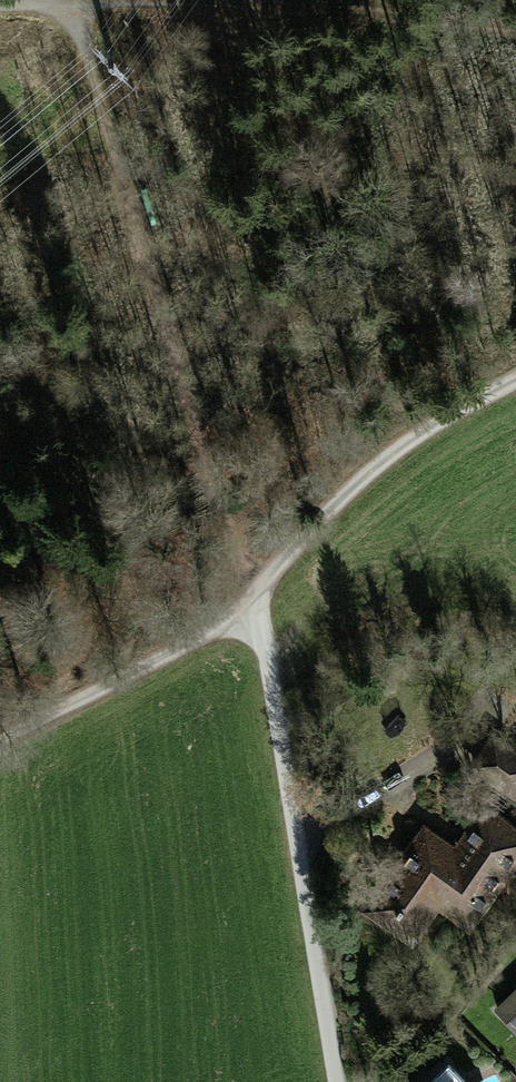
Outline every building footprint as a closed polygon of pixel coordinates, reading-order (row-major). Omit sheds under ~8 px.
[(507,750),(486,786),(515,804),(515,755),(507,750)] [(373,906),(416,937),(435,910),(470,935),(515,870),(515,839),(478,812),(456,843),(431,825),(373,906)] [(498,1014),(515,1031),(515,996),(498,1014)]
